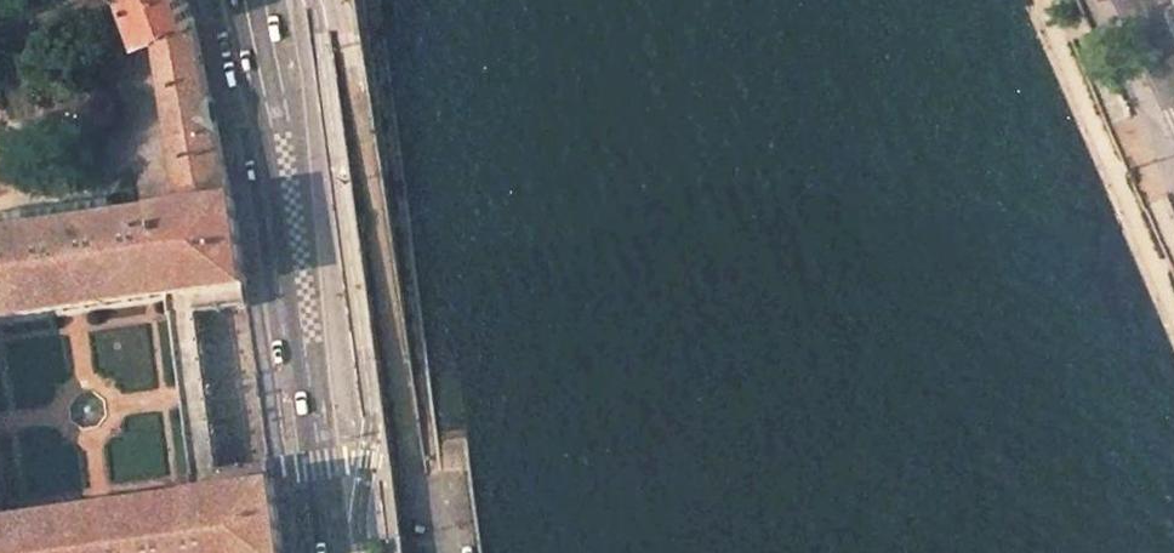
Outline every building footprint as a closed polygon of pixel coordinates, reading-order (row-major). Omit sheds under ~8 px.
[(146,41),(154,38),(195,22),(186,0),(131,0),(146,41)] [(195,22),(154,38),(182,208),(113,218),(109,198),(6,211),(7,235),(0,236),(0,320),(195,294),(198,314),(248,306),(234,200),(232,201),(213,108),(195,22)] [(271,462),(220,470),(223,494),(0,527),(0,552),(284,552),(271,462)]
